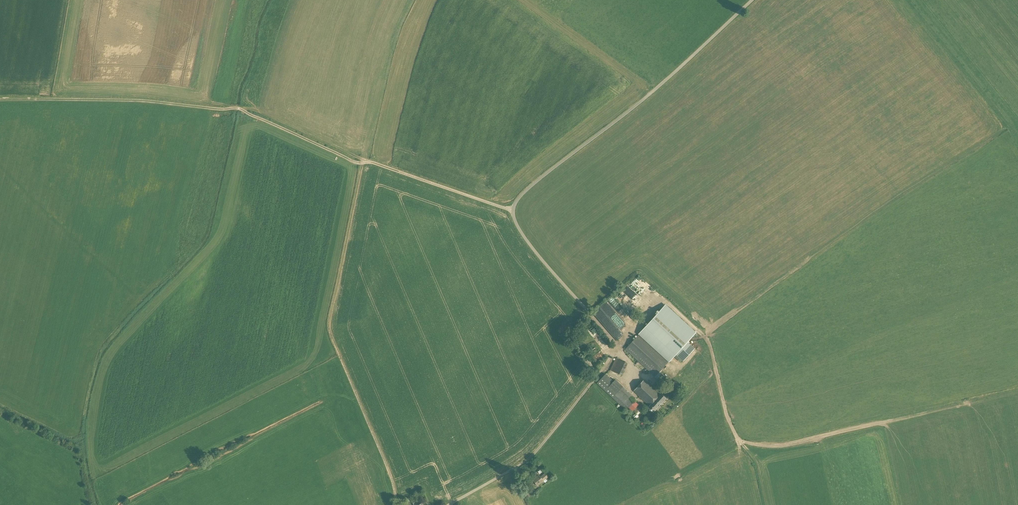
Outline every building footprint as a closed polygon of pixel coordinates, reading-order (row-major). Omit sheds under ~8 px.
[(638,292),(640,289),(631,282),(629,285),(638,292)] [(696,332),(665,305),(625,349),(655,377),(669,361),(674,356),(680,362),(682,360),(683,361),(694,349),(687,342),(696,332)] [(620,376),(626,364),(616,358),(609,370),(620,376)] [(595,369),(589,360),(584,363),(590,372),(595,369)] [(607,388),(613,393),(622,384),(616,379),(607,388)] [(644,380),(638,386),(660,405),(666,399),(661,394),(660,394),(644,380)] [(660,405),(638,386),(634,391),(650,406),(648,407),(654,412),(660,405)] [(638,405),(635,402),(629,408),(633,411),(638,405)] [(539,475),(533,480),(537,485),(543,481),(543,480),(548,477),(546,474),(541,477),(539,475)] [(527,487),(522,490),(527,498),(532,496),(531,493),(528,488),(527,487)]
